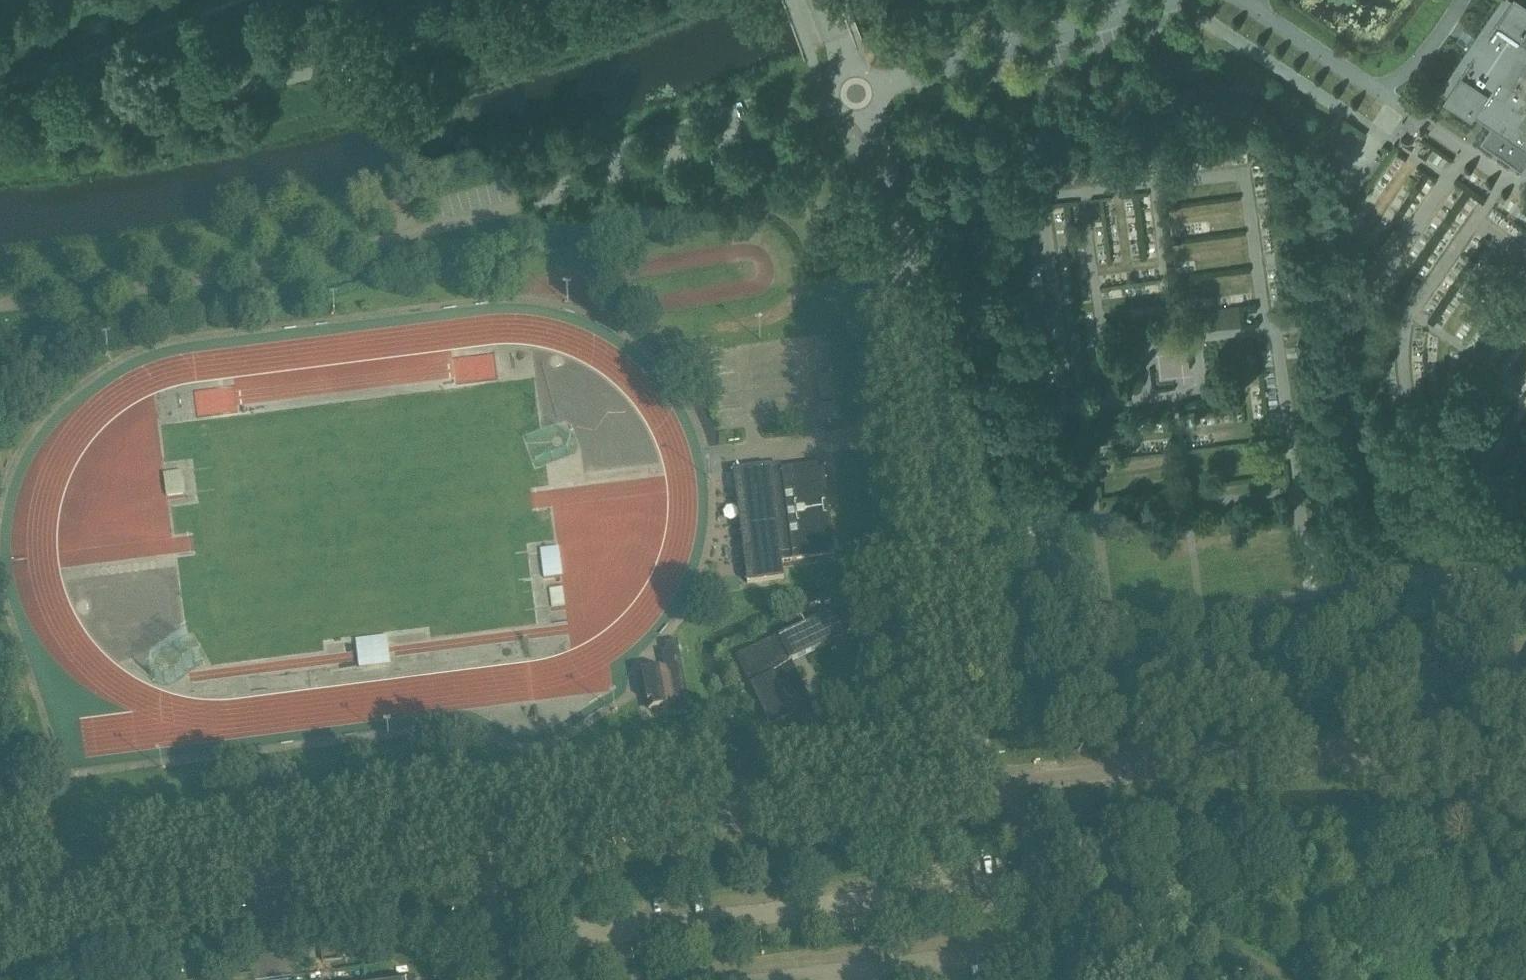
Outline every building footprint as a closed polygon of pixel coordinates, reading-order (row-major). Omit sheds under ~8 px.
[(1525,0),(1499,0),(1476,34),(1475,35),(1469,45),(1467,47),(1439,89),(1448,95),(1446,97),(1444,96),(1443,97),(1472,116),(1472,115),(1470,114),(1472,111),(1480,117),(1488,122),(1491,124),(1480,140),(1523,169),(1525,164),(1525,1),(1525,0)] [(781,474),(771,475),(770,467),(733,472),(747,584),(785,579),(783,564),(836,557),(824,466),(781,471),(781,474)] [(780,638),(739,658),(752,686),(751,686),(782,750),(836,725),(826,703),(813,709),(791,662),(857,631),(845,605),(779,637),(780,638)] [(643,675),(649,711),(672,706),(674,716),(691,713),(679,650),(662,653),(665,671),(643,675)] [(320,941),(323,964),(342,962),(340,939),(320,941)]
